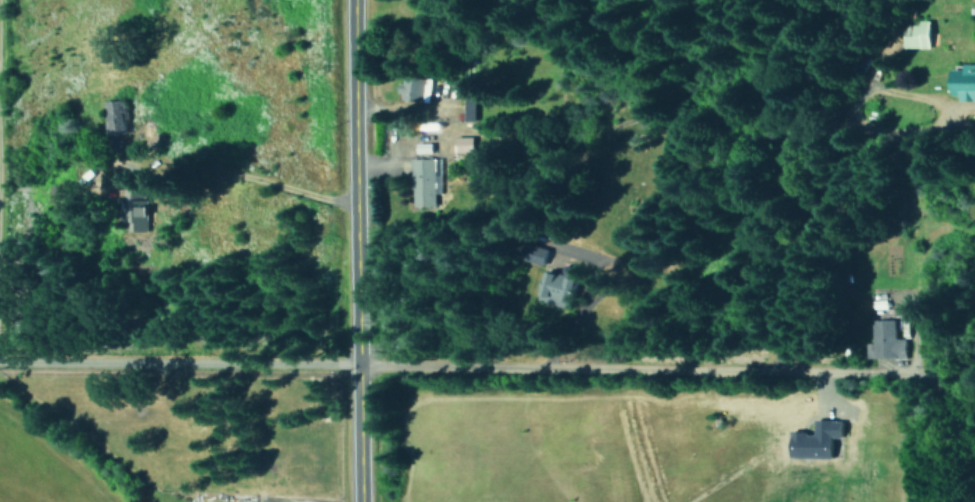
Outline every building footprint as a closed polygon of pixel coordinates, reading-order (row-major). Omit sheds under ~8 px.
[(902,48),(930,47),(930,21),(910,21),(910,35),(901,35),(902,48)] [(969,64),(969,69),(957,69),(956,99),(974,99),(974,64),(969,64)] [(474,74),(465,74),(465,89),(473,89),(474,74)] [(429,102),(431,78),(403,77),(402,100),(429,102)] [(466,121),(475,121),(476,98),(467,98),(466,121)] [(106,100),(107,134),(127,133),(127,100),(106,100)] [(474,136),(456,137),(456,153),(474,152),(474,136)] [(412,158),(413,206),(436,206),(435,158),(412,158)] [(147,190),(126,190),(127,231),(148,231),(147,190)] [(580,281),(551,269),(539,298),(569,310),(580,281)] [(873,342),(865,342),(865,358),(906,357),(905,338),(895,338),(894,319),(873,320),(873,342)] [(792,458),(834,459),(835,437),(844,437),(845,420),(817,420),(816,432),(793,432),(792,458)]
